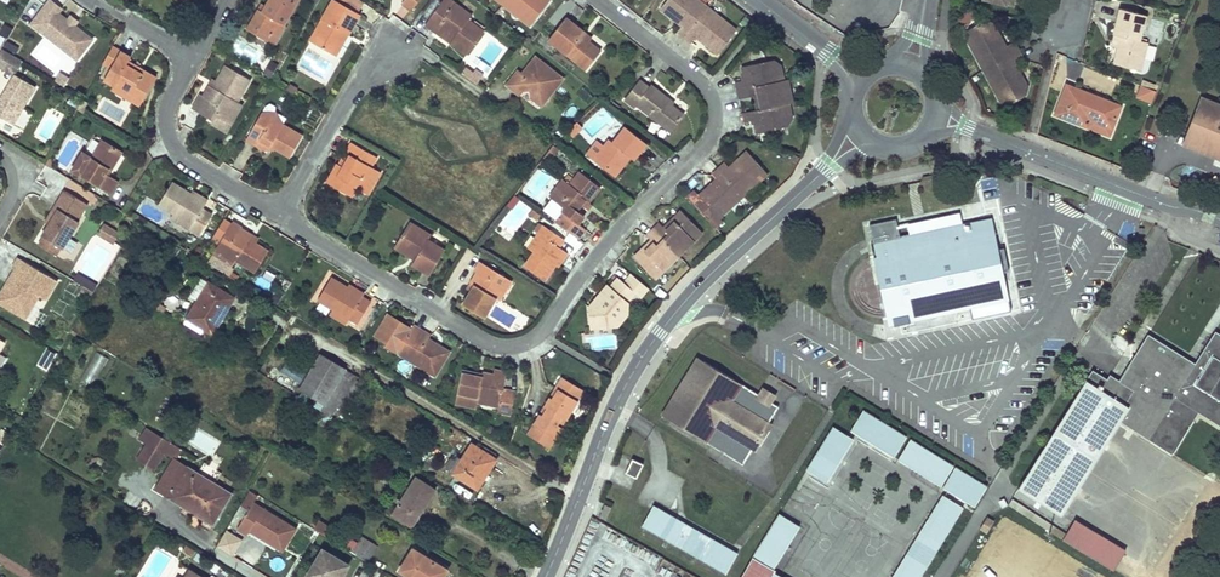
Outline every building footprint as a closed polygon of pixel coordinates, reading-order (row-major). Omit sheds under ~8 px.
[(248,32),(268,43),(278,25),(283,27),(298,0),(270,0),(266,8),(263,14),(259,12),(248,32)] [(404,5),(413,12),(422,0),(407,0),(404,5)] [(436,34),(439,30),(454,41),(451,45),(468,57),(485,33),(469,22),(472,18),(447,0),(446,0),(426,27),(436,34)] [(532,26),(548,5),(542,0),(499,0),(532,26)] [(673,18),(676,14),(687,22),(683,26),(679,32),(693,44),(698,38),(701,34),(712,42),(708,47),(719,54),(737,31),(698,0),(670,0),(662,10),(673,18)] [(63,10),(51,1),(37,19),(48,27),(42,35),(77,62),(93,41),(75,28),(79,23),(72,17),(68,22),(59,15),(63,10)] [(310,43),(330,56),(341,37),(346,40),(359,19),(333,3),(310,43)] [(1121,6),(1115,32),(1122,34),(1119,45),(1115,61),(1141,68),(1148,39),(1141,38),(1147,13),(1121,6)] [(676,14),(673,18),(683,26),(687,22),(676,14)] [(48,27),(37,19),(31,26),(42,35),(48,27)] [(996,35),(999,33),(993,21),(983,19),(968,27),(965,35),(1001,101),(1008,103),(1025,94),(1028,85),(1021,73),(1017,75),(1011,64),(1015,62),(1024,57),(1014,39),(1005,44),(1002,46),(996,35)] [(588,42),(582,37),(585,34),(567,20),(550,41),(586,70),(601,52),(588,42)] [(276,47),(286,29),(283,27),(278,25),(268,43),(276,47)] [(439,30),(436,34),(451,45),(454,41),(439,30)] [(1115,32),(1112,43),(1119,45),(1122,34),(1115,32)] [(1005,44),(999,33),(996,35),(1002,46),(1005,44)] [(585,34),(582,37),(588,42),(591,39),(585,34)] [(701,34),(698,38),(708,47),(712,42),(701,34)] [(341,37),(330,56),(336,58),(346,40),(341,37)] [(104,62),(102,66),(110,70),(103,82),(114,88),(142,103),(155,80),(143,72),(141,76),(126,67),(128,63),(130,59),(112,49),(104,62)] [(2,50),(0,53),(0,67),(5,70),(13,57),(2,50)] [(22,62),(13,57),(5,70),(14,76),(22,62)] [(527,79),(522,76),(518,73),(508,87),(520,96),(523,92),(530,91),(532,98),(540,98),(546,102),(563,80),(536,58),(528,68),(533,72),(527,79)] [(278,65),(270,60),(263,73),(271,78),(278,65)] [(740,100),(751,98),(756,96),(759,110),(754,111),(743,114),(745,123),(755,121),(758,133),(787,127),(793,118),(790,104),(793,103),(788,79),(784,80),(781,65),(774,60),(743,67),(746,81),(736,83),(740,100)] [(1021,73),(1015,62),(1011,64),(1017,75),(1021,73)] [(143,72),(128,63),(126,67),(141,76),(143,72)] [(528,68),(522,76),(527,79),(533,72),(528,68)] [(213,90),(210,87),(203,99),(201,97),(192,111),(213,122),(216,118),(226,124),(237,104),(250,83),(226,69),(217,84),(213,90)] [(473,76),(466,71),(462,76),(470,82),(473,76)] [(484,78),(476,72),(473,76),(470,82),(477,87),(484,78)] [(14,76),(0,99),(0,118),(12,125),(35,88),(14,76)] [(1158,85),(1144,80),(1142,84),(1156,90),(1158,85)] [(673,107),(668,102),(670,100),(653,87),(651,89),(641,82),(626,101),(637,109),(639,106),(672,132),(685,115),(673,107)] [(1056,113),(1088,126),(1091,119),(1112,127),(1121,105),(1068,84),(1056,113)] [(1142,84),(1137,96),(1152,101),(1156,90),(1142,84)] [(142,103),(114,88),(111,92),(139,108),(142,103)] [(756,96),(751,98),(754,111),(759,110),(756,96)] [(540,98),(532,98),(542,107),(546,102),(540,98)] [(1202,98),(1185,142),(1219,156),(1219,105),(1202,98)] [(88,104),(82,101),(76,111),(84,116),(87,110),(85,109),(88,104)] [(280,121),(281,122),(285,116),(274,109),(274,104),(269,101),(264,103),(260,110),(280,121)] [(237,104),(226,124),(230,126),(242,107),(237,104)] [(25,129),(32,113),(23,108),(15,125),(25,129)] [(260,110),(244,138),(255,144),(257,141),(266,147),(274,147),(288,155),(300,133),(281,122),(280,121),(260,110)] [(226,134),(230,126),(226,124),(216,118),(213,122),(211,125),(226,134)] [(1091,119),(1088,126),(1109,134),(1112,127),(1091,119)] [(582,127),(578,123),(569,131),(574,135),(575,134),(582,127)] [(609,141),(596,158),(607,167),(604,169),(615,178),(629,161),(626,159),(629,156),(631,158),(634,160),(647,145),(625,128),(613,144),(609,141)] [(83,153),(71,171),(109,194),(117,181),(108,176),(121,153),(101,141),(91,158),(83,153)] [(595,160),(602,150),(595,145),(588,154),(595,160)] [(347,169),(345,168),(341,166),(330,184),(354,198),(359,190),(364,193),(378,171),(374,169),(379,160),(357,147),(351,157),(354,158),(347,169)] [(561,154),(553,147),(538,166),(544,170),(550,163),(553,165),(561,154)] [(726,162),(718,169),(744,197),(768,174),(747,152),(739,160),(743,163),(734,171),(731,168),(726,162)] [(351,157),(345,168),(347,169),(354,158),(351,157)] [(596,158),(594,161),(604,169),(607,167),(596,158)] [(739,160),(731,168),(734,171),(743,163),(739,160)] [(712,192),(709,188),(701,196),(721,218),(744,197),(718,169),(713,175),(718,180),(720,184),(712,192)] [(378,171),(364,193),(369,196),(382,174),(378,171)] [(562,181),(549,198),(564,210),(562,213),(554,224),(557,226),(579,241),(586,232),(578,225),(584,217),(577,211),(581,206),(585,201),(587,203),(598,188),(578,173),(569,185),(562,181)] [(718,180),(709,188),(712,192),(720,184),(718,180)] [(160,206),(174,214),(193,225),(190,230),(201,236),(213,215),(203,209),(206,203),(192,195),(173,184),(160,206)] [(194,190),(192,195),(206,203),(209,199),(194,190)] [(86,205),(65,191),(54,208),(58,210),(48,225),(42,236),(44,238),(52,243),(60,248),(62,249),(79,222),(76,221),(86,205)] [(696,191),(687,199),(716,230),(725,222),(721,218),(701,196),(696,191)] [(549,198),(547,201),(562,213),(564,210),(549,198)] [(585,201),(581,206),(588,211),(592,206),(587,203),(585,201)] [(58,210),(54,208),(45,223),(48,225),(58,210)] [(174,214),(172,218),(190,230),(193,225),(174,214)] [(680,258),(703,235),(682,214),(674,222),(676,224),(668,233),(666,230),(660,225),(654,231),(680,258)] [(223,222),(212,239),(220,244),(230,226),(223,222)] [(674,222),(666,230),(668,233),(676,224),(674,222)] [(256,274),(267,254),(255,246),(248,243),(251,238),(241,231),(242,229),(232,223),(230,226),(220,244),(216,250),(236,262),(256,274)] [(410,224),(398,245),(418,257),(415,262),(412,267),(429,277),(445,252),(428,242),(431,237),(410,224)] [(119,235),(103,226),(98,235),(114,244),(119,235)] [(541,237),(531,252),(533,253),(524,266),(545,280),(555,265),(564,252),(558,248),(563,241),(543,227),(537,234),(541,237)] [(929,233),(916,236),(875,245),(878,257),(875,258),(888,320),(898,318),(905,324),(916,321),(914,312),(952,303),(954,313),(965,311),(972,301),(979,299),(965,239),(962,239),(960,227),(929,233)] [(915,229),(916,236),(929,233),(927,227),(915,229)] [(680,258),(654,231),(647,238),(652,243),(655,246),(647,255),(644,252),(635,260),(657,281),(680,258)] [(537,234),(527,250),(531,252),(541,237),(537,234)] [(52,243),(44,238),(39,246),(55,255),(60,248),(52,243)] [(255,246),(258,242),(251,238),(248,243),(255,246)] [(652,243),(644,252),(647,255),(655,246),(652,243)] [(398,245),(395,249),(415,262),(418,257),(398,245)] [(233,267),(236,262),(216,250),(213,255),(233,267)] [(564,252),(555,265),(558,267),(567,254),(564,252)] [(58,280),(19,257),(13,266),(16,268),(20,270),(14,280),(17,281),(15,285),(8,281),(2,291),(12,297),(6,306),(21,315),(34,292),(46,299),(58,280)] [(477,274),(471,284),(476,286),(471,293),(463,306),(484,319),(488,312),(494,302),(497,299),(508,280),(480,263),(474,272),(477,274)] [(20,270),(16,268),(8,281),(15,285),(17,281),(14,280),(20,270)] [(589,309),(590,321),(599,320),(600,329),(619,328),(629,315),(624,311),(637,295),(643,299),(650,291),(647,289),(632,276),(625,285),(621,281),(614,291),(609,287),(599,299),(602,301),(596,308),(589,309)] [(318,301),(333,311),(349,321),(358,326),(371,304),(362,299),(347,289),(332,279),(318,301)] [(508,280),(497,299),(500,301),(512,282),(508,280)] [(213,334),(218,325),(216,323),(220,317),(223,318),(234,299),(209,283),(188,319),(213,334)] [(471,284),(467,290),(471,293),(476,286),(471,284)] [(350,285),(347,289),(362,299),(364,295),(350,285)] [(93,292),(83,286),(78,295),(88,301),(93,292)] [(2,291),(0,294),(0,302),(6,306),(12,297),(2,291)] [(39,295),(34,292),(21,315),(25,318),(39,295)] [(914,312),(916,321),(954,313),(952,303),(914,312)] [(349,321),(333,311),(330,317),(345,327),(349,321)] [(376,338),(387,345),(399,352),(405,341),(414,346),(423,331),(414,326),(412,330),(389,316),(376,338)] [(599,320),(590,321),(591,330),(600,329),(599,320)] [(399,352),(397,355),(435,378),(450,354),(430,341),(432,337),(423,331),(414,346),(405,341),(399,352)] [(1073,495),(1050,481),(1085,425),(1108,439),(1120,420),(1172,453),(1198,411),(1219,425),(1219,334),(1215,331),(1194,364),(1192,368),(1182,363),(1185,358),(1147,334),(1118,380),(1116,385),(1106,379),(1092,370),(1018,487),(1061,514),(1073,495)] [(387,345),(385,348),(397,355),(399,352),(387,345)] [(80,378),(93,385),(108,357),(95,350),(80,378)] [(326,404),(322,411),(331,417),(339,404),(348,408),(363,380),(321,354),(301,389),(326,404)] [(759,395),(697,358),(662,416),(725,455),(727,451),(735,456),(733,459),(743,465),(753,448),(756,450),(771,426),(768,423),(778,407),(770,402),(768,401),(766,404),(758,399),(761,396),(759,395)] [(1194,364),(1185,358),(1182,363),(1192,368),(1194,364)] [(287,361),(280,372),(300,383),(306,372),(287,361)] [(1109,375),(1106,379),(1116,385),(1118,380),(1109,375)] [(476,385),(477,382),(461,378),(455,407),(476,411),(477,407),(478,401),(500,406),(499,412),(498,416),(511,418),(514,399),(503,397),(505,385),(493,383),(482,380),(482,382),(481,386),(476,385)] [(541,430),(537,428),(531,438),(552,450),(564,429),(559,426),(564,418),(569,410),(574,413),(585,392),(565,380),(558,391),(563,394),(557,403),(552,401),(543,417),(547,419),(541,430)] [(763,388),(759,395),(761,396),(758,399),(766,404),(768,401),(770,402),(774,395),(763,388)] [(326,404),(301,389),(296,396),(298,397),(322,411),(326,404)] [(558,391),(552,401),(557,403),(563,394),(558,391)] [(322,411),(298,397),(291,408),(304,415),(305,413),(317,420),(316,422),(325,427),(331,417),(322,411)] [(478,401),(477,407),(499,412),(500,406),(478,401)] [(569,410),(564,418),(569,421),(574,413),(569,410)] [(907,436),(863,410),(851,430),(895,457),(907,436)] [(543,417),(537,428),(541,430),(547,419),(543,417)] [(564,418),(559,426),(564,429),(569,421),(564,418)] [(1050,481),(1073,495),(1108,439),(1085,425),(1050,481)] [(833,426),(807,468),(828,482),(854,438),(833,426)] [(148,445),(155,433),(148,428),(140,439),(148,445)] [(157,434),(155,433),(148,445),(139,460),(156,470),(167,452),(177,458),(182,449),(157,434)] [(461,433),(459,437),(469,443),(471,439),(461,433)] [(954,465),(911,439),(899,459),(942,486),(954,465)] [(463,460),(454,475),(478,490),(497,460),(472,445),(463,460)] [(454,475),(463,460),(455,456),(446,470),(454,475)] [(630,458),(624,474),(637,478),(643,463),(630,458)] [(175,461),(158,490),(170,498),(213,525),(233,493),(188,467),(188,468),(175,461)] [(989,486),(957,467),(945,487),(977,506),(986,492),(989,486)] [(417,477),(393,514),(413,526),(436,489),(417,477)] [(250,490),(241,506),(249,510),(238,527),(248,533),(250,529),(275,544),(280,535),(288,540),(296,527),(254,502),(259,495),(250,490)] [(943,495),(917,538),(917,539),(913,546),(909,552),(908,554),(894,576),(921,576),(928,566),(937,550),(963,507),(943,495)] [(135,498),(129,507),(137,512),(143,502),(135,498)] [(1011,499),(1008,505),(1010,506),(1050,532),(1054,526),(1011,499)] [(607,520),(612,508),(605,505),(600,518),(607,520)] [(737,555),(653,506),(641,526),(725,576),(737,555)] [(780,513),(753,557),(774,569),(800,526),(780,513)] [(987,517),(983,523),(988,526),(992,521),(987,517)] [(1076,520),(1067,535),(1116,566),(1126,550),(1076,520)] [(320,521),(315,529),(327,536),(332,529),(320,521)] [(227,529),(220,540),(234,549),(240,537),(227,529)] [(280,535),(275,544),(283,549),(288,540),(280,535)] [(1065,539),(1114,569),(1116,566),(1067,535),(1065,539)] [(358,544),(353,552),(369,562),(379,546),(362,536),(358,544)] [(349,541),(345,547),(353,552),(358,544),(353,541),(351,542),(349,541)] [(195,553),(186,547),(182,553),(191,559),(195,553)] [(322,548),(306,573),(312,576),(340,576),(348,564),(322,548)] [(445,568),(414,550),(401,571),(411,576),(440,576),(445,568)] [(215,566),(197,554),(194,560),(211,571),(215,566)] [(753,557),(741,576),(771,576),(774,572),(772,571),(774,569),(753,557)] [(189,569),(184,576),(202,576),(189,569)]
